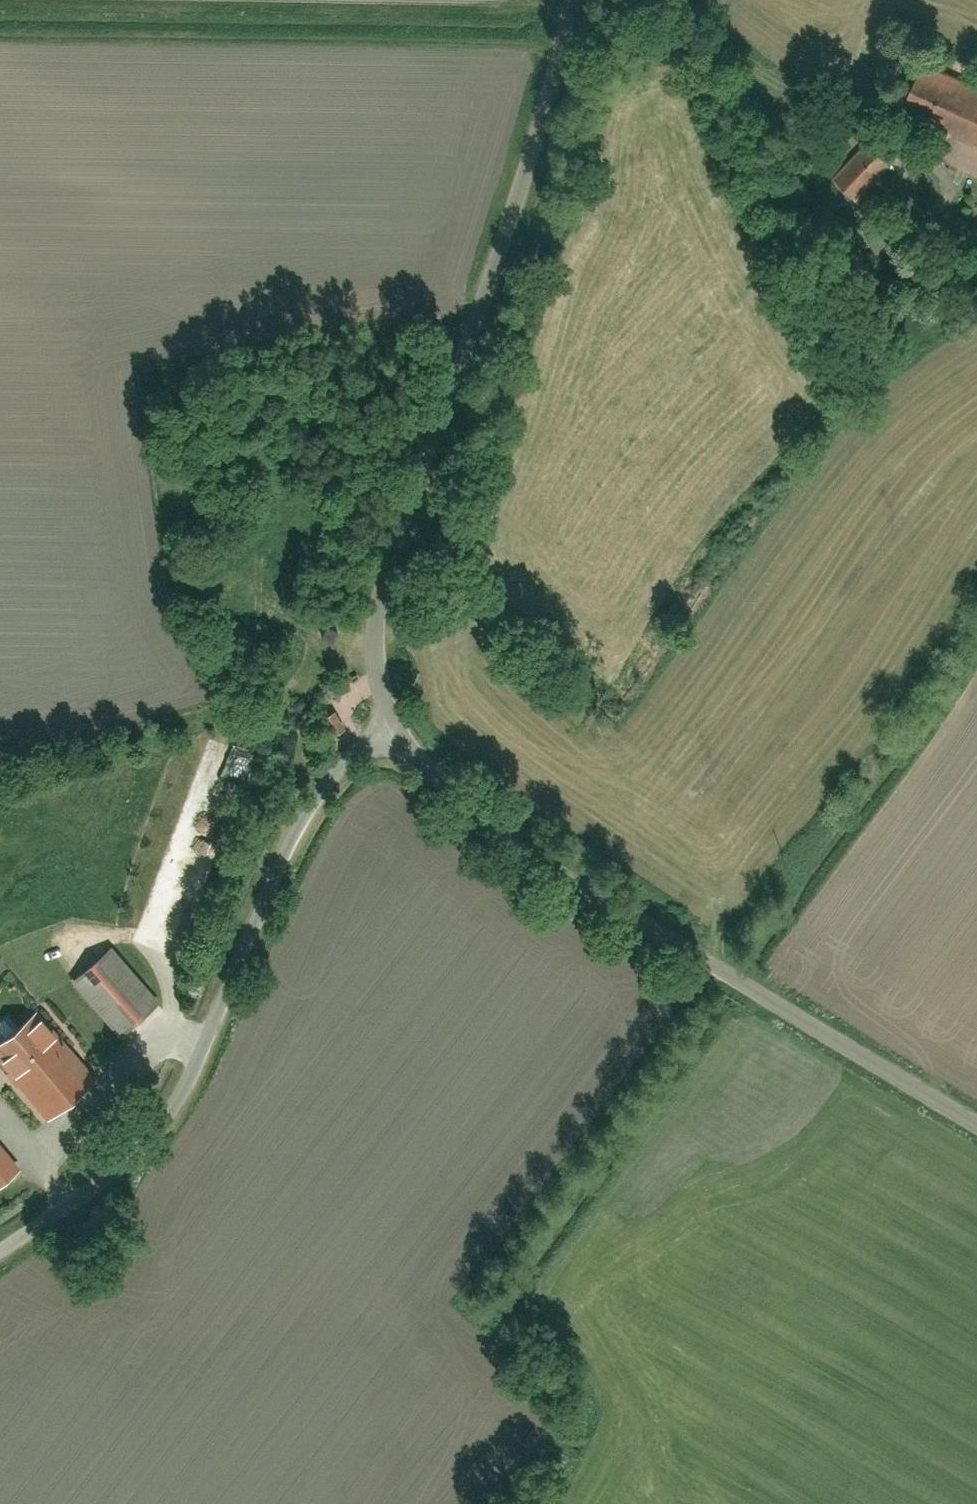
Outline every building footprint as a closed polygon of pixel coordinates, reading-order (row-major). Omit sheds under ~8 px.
[(895,131),(976,165),(976,87),(922,64),(895,131)] [(830,190),(858,211),(894,166),(866,144),(830,190)] [(339,630),(328,624),(322,635),(332,641),(335,636),(339,630)] [(115,946),(74,981),(124,1040),(166,1005),(115,946)] [(0,1045),(0,1062),(47,1118),(97,1077),(41,1010),(0,1045)] [(24,1170),(0,1140),(0,1190),(24,1170)]
